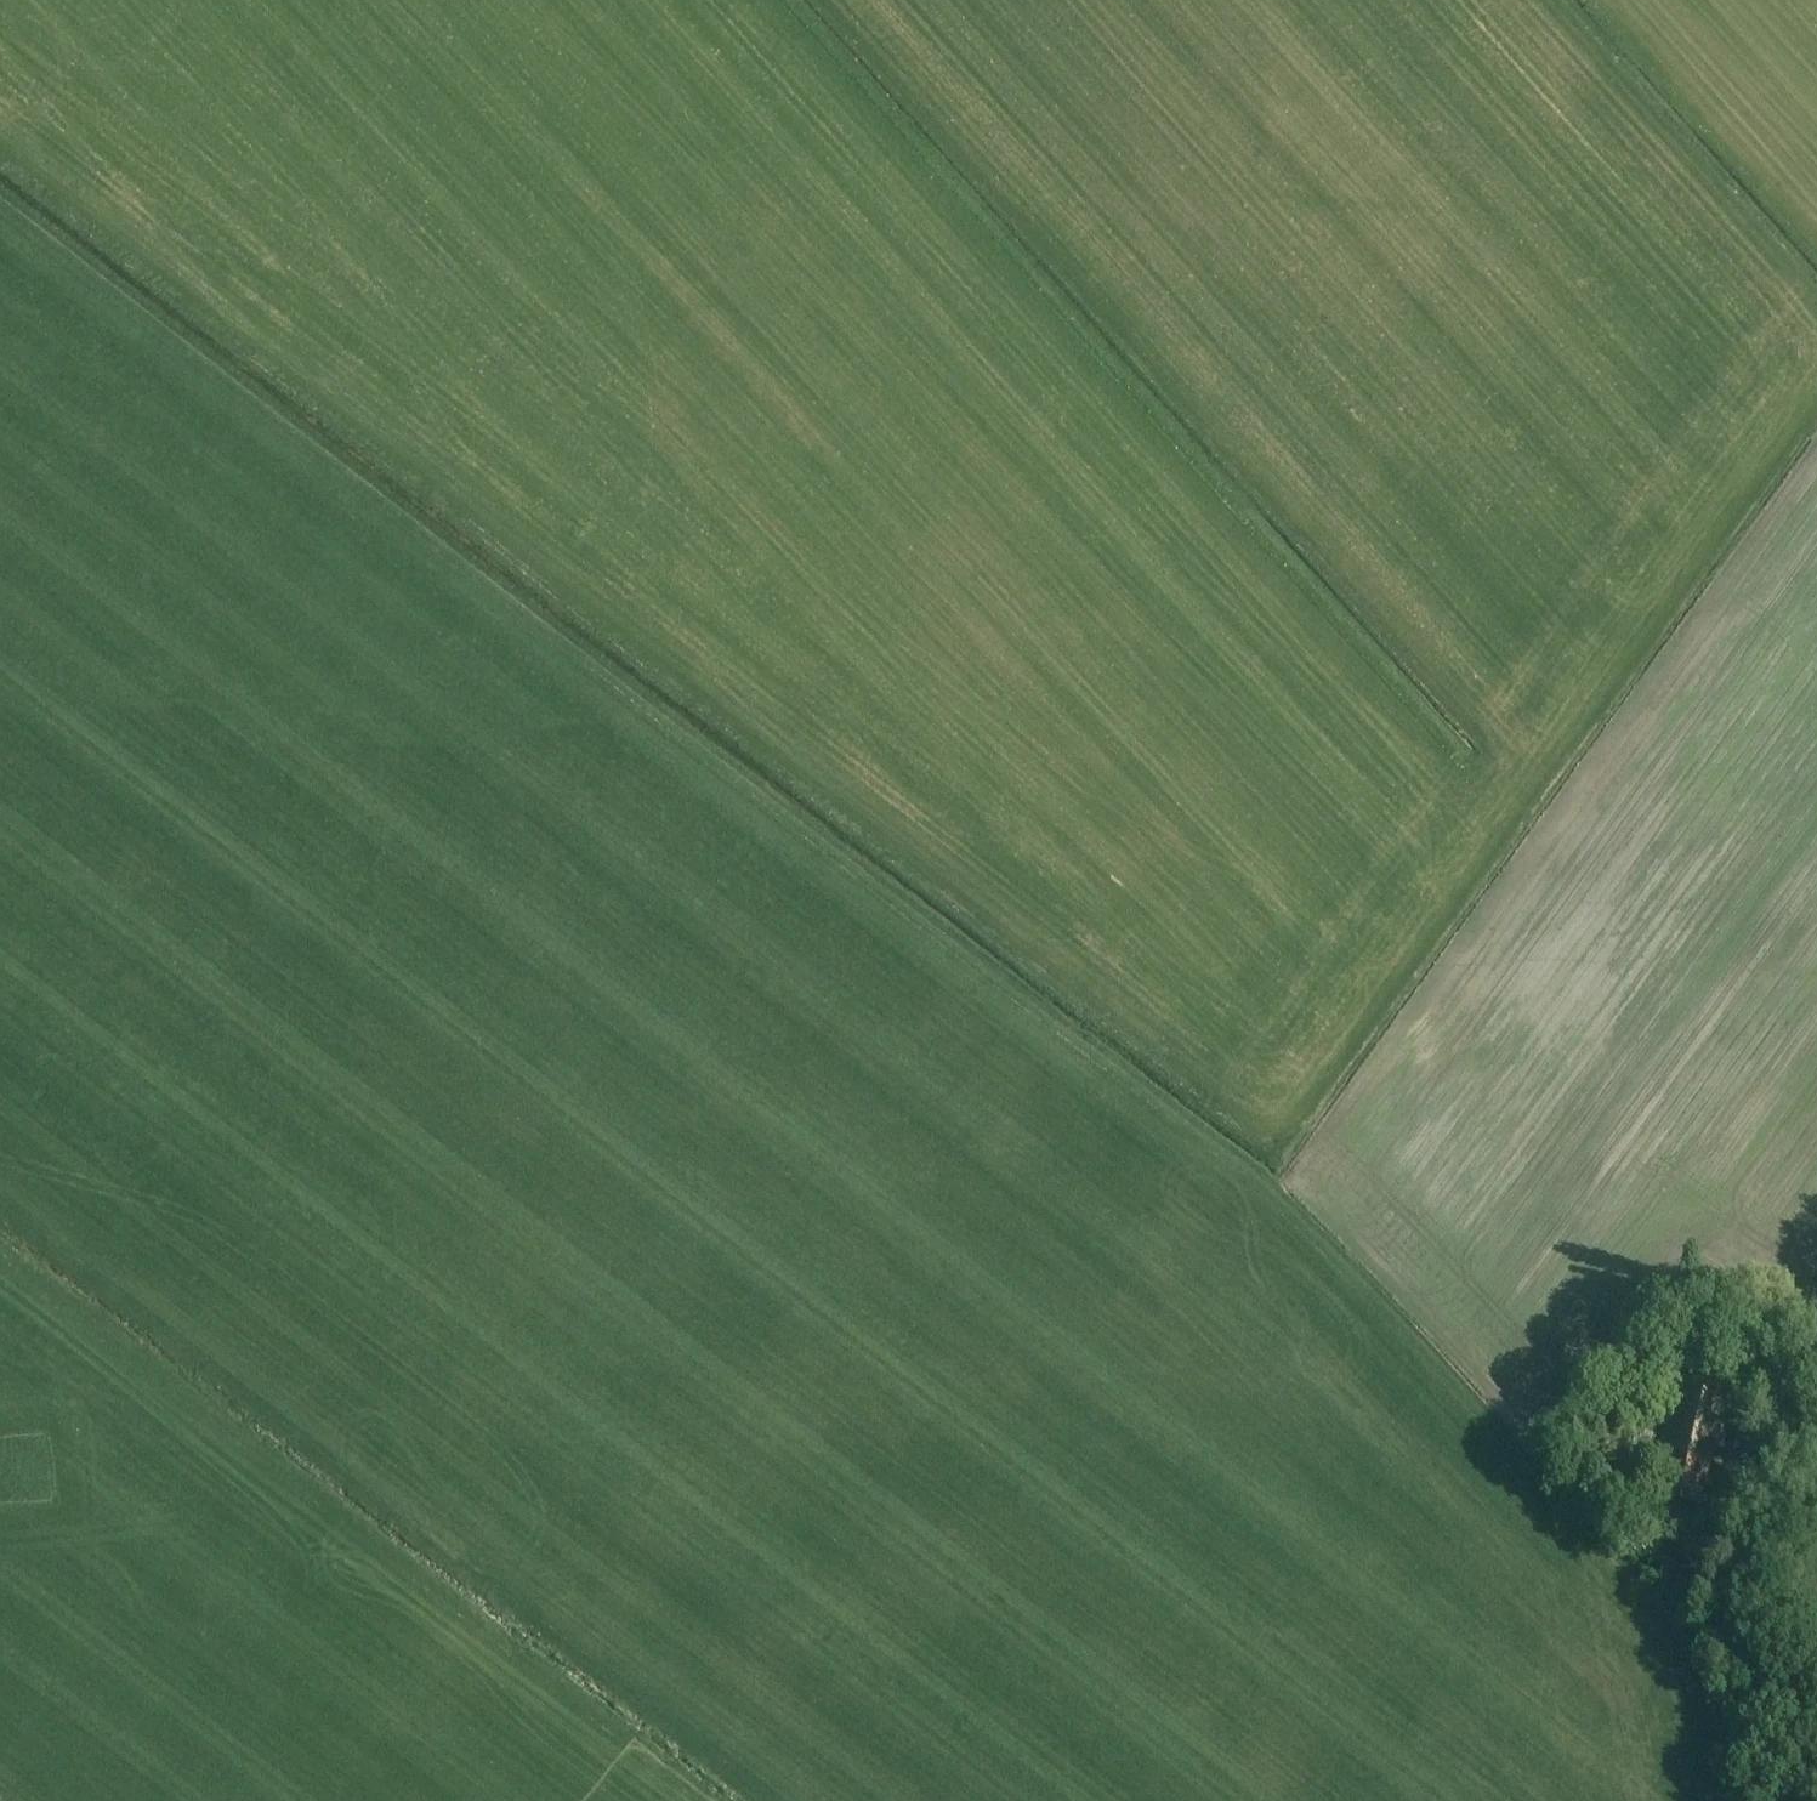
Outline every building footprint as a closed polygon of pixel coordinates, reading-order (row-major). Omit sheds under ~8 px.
[(1718,1450),(1725,1422),(1731,1395),(1677,1383),(1658,1461),(1666,1463),(1661,1484),(1700,1494),(1712,1449),(1718,1450)] [(1782,1522),(1785,1523),(1794,1508),(1789,1506),(1781,1501),(1772,1516),(1782,1522)]
